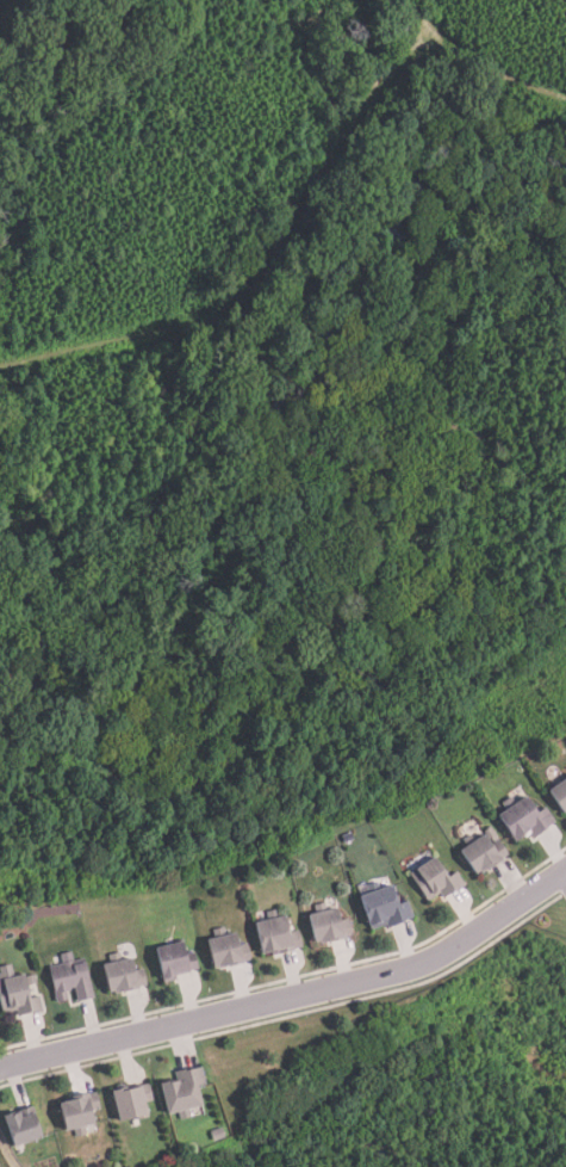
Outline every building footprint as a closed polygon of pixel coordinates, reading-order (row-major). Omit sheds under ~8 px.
[(559,772),(565,766),(565,814),(562,816),(546,790),(564,779),(559,772)] [(524,797),(514,804),(509,798),(502,803),(506,810),(497,816),(514,842),(523,836),(522,834),(528,831),(533,839),(556,823),(546,808),(535,815),(524,797)] [(353,839),(344,842),(342,838),(350,833),(353,839)] [(484,835),(491,845),(497,840),(506,853),(499,859),(502,860),(489,871),(485,866),(474,873),(459,853),(465,848),(461,844),(469,836),(474,842),(484,835)] [(436,856),(449,876),(456,870),(467,883),(446,899),(441,893),(428,902),(409,876),(436,856)] [(391,885),(398,904),(406,902),(412,921),(387,930),(386,925),(368,931),(357,897),(367,894),(365,887),(375,883),(378,890),(391,885)] [(337,908),(342,922),(348,920),(353,936),(344,938),(344,939),(329,944),(328,940),(316,944),(307,915),(315,913),(312,904),(323,902),(325,910),(337,908)] [(255,925),(261,955),(272,952),(273,957),(294,951),(294,950),(303,949),(299,931),(288,934),(285,918),(279,920),(276,910),(268,913),(270,921),(255,925)] [(236,933),(240,947),(247,945),(250,958),(243,961),(243,963),(228,968),(226,964),(213,968),(205,940),(212,938),(210,932),(222,928),(224,937),(236,933)] [(185,956),(182,943),(155,950),(162,983),(178,980),(176,976),(199,970),(195,953),(185,956)] [(95,998),(80,1002),(76,987),(70,988),(71,992),(68,993),(69,1000),(58,1004),(49,967),(62,963),(60,955),(71,951),(74,962),(83,958),(95,998)] [(148,987),(123,994),(122,989),(110,993),(102,967),(111,964),(108,956),(120,953),(123,961),(133,958),(137,971),(143,970),(148,987)] [(4,1013),(0,999),(0,974),(1,974),(0,968),(12,965),(14,977),(25,975),(31,999),(39,996),(43,1012),(20,1018),(18,1009),(4,1013)] [(201,1066),(205,1081),(195,1083),(200,1105),(188,1107),(191,1117),(179,1119),(176,1110),(166,1112),(160,1082),(179,1078),(178,1070),(201,1066)] [(147,1082),(151,1099),(144,1100),(148,1114),(136,1118),(135,1114),(119,1118),(111,1089),(125,1086),(125,1087),(147,1082)] [(94,1089),(99,1106),(92,1109),(95,1120),(82,1124),(85,1132),(74,1135),(71,1126),(66,1128),(58,1101),(64,1099),(63,1095),(79,1092),(79,1094),(94,1089)] [(33,1104),(43,1136),(14,1144),(4,1113),(33,1104)] [(223,1137),(211,1141),(209,1130),(219,1126),(223,1137)]
